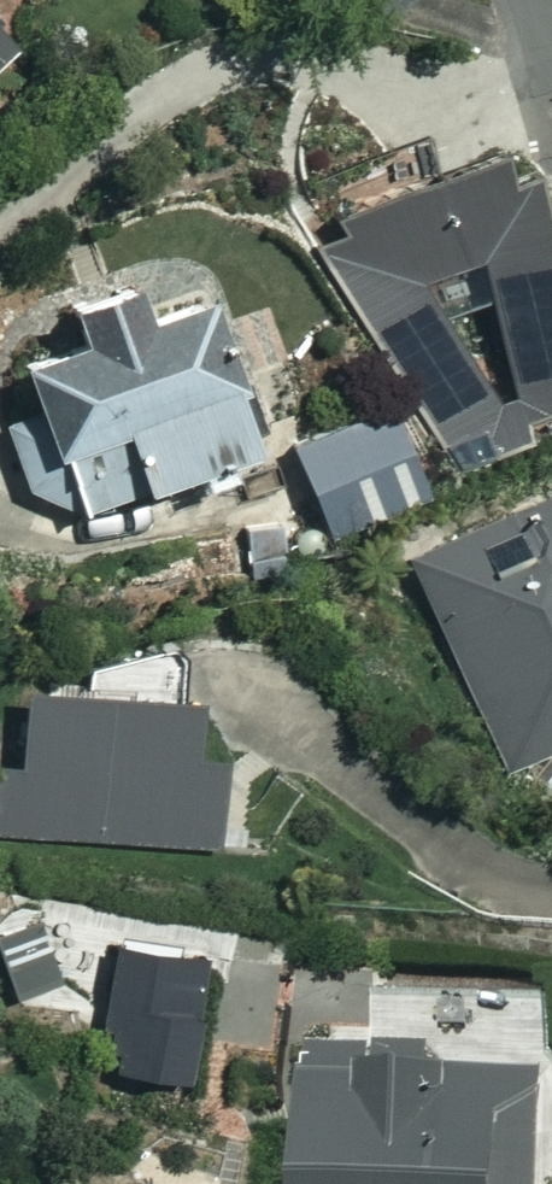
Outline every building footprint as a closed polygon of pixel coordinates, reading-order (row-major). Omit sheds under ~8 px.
[(0,37),(0,59),(11,50),(0,37)] [(526,204),(477,256),(521,297),(551,264),(551,229),(526,204)] [(144,311),(137,287),(74,306),(85,342),(19,362),(65,515),(261,456),(211,290),(144,311)] [(449,491),(406,389),(278,443),(320,544),(449,491)] [(518,767),(551,749),(551,497),(412,569),(518,767)] [(200,702),(15,701),(15,770),(0,770),(0,849),(223,850),(224,759),(200,758),(200,702)] [(44,928),(0,943),(0,963),(11,995),(61,977),(44,928)] [(305,1049),(304,1183),(548,1183),(549,1075),(437,1074),(437,1050),(305,1049)]
